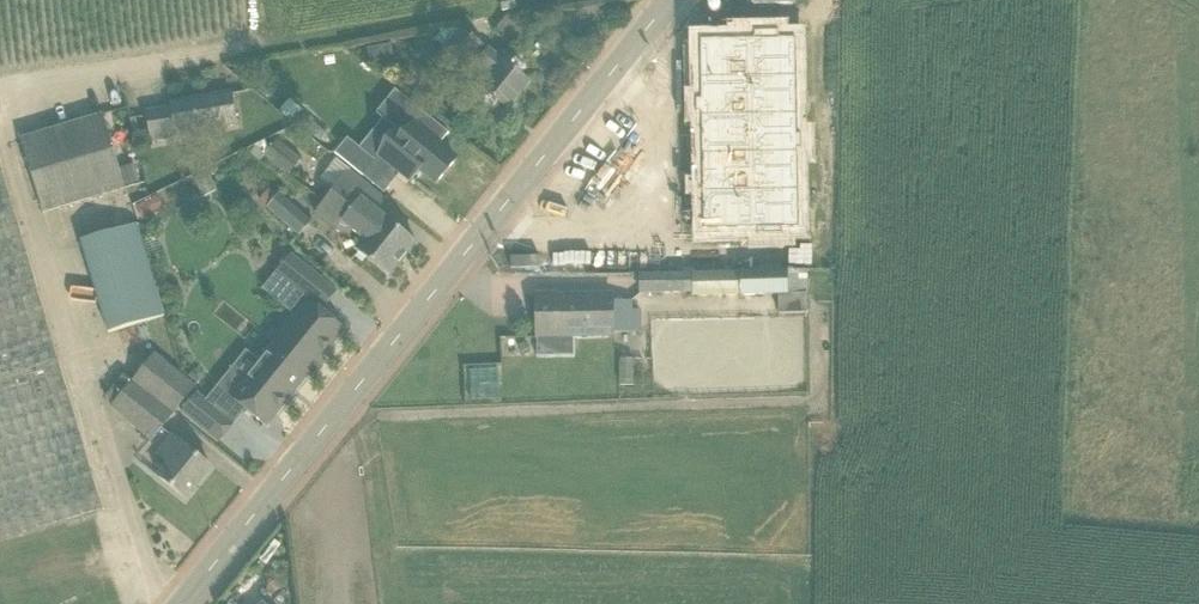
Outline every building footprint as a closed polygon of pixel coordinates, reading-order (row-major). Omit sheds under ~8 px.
[(754,30),(790,28),(789,2),(810,1),(810,0),(753,0),(754,30)] [(460,73),(483,45),(461,28),(439,56),(460,73)] [(700,100),(697,100),(697,116),(700,116),(702,232),(757,231),(757,237),(783,237),(782,231),(800,231),(798,152),(801,152),(801,136),(798,136),(796,38),(779,39),(779,33),(754,33),(754,39),(699,40),(700,100)] [(391,43),(366,47),(368,58),(379,61),(394,59),(391,43)] [(507,110),(530,81),(487,48),(475,64),(490,76),(480,89),(507,110)] [(395,90),(376,113),(398,131),(379,155),(410,180),(419,169),(436,183),(456,159),(439,145),(449,133),(395,90)] [(236,125),(235,117),(231,93),(172,103),(172,108),(146,112),(151,142),(178,139),(177,134),(236,125)] [(42,213),(125,188),(124,186),(119,168),(103,114),(20,139),(42,213)] [(362,175),(375,160),(347,137),(334,152),(362,175)] [(287,175),(300,159),(276,140),(264,156),(287,175)] [(103,510),(0,164),(0,541),(103,510)] [(133,164),(119,168),(124,186),(139,182),(133,164)] [(360,198),(369,186),(349,170),(332,192),(376,227),(372,232),(404,257),(416,242),(384,216),(360,198)] [(279,191),(275,195),(269,189),(258,201),(298,237),(312,221),(279,191)] [(372,232),(376,227),(332,192),(314,214),(336,230),(342,223),(362,239),(354,249),(388,276),(404,257),(372,232)] [(146,201),(135,206),(142,219),(152,214),(146,201)] [(170,315),(143,221),(89,237),(116,330),(170,315)] [(706,252),(667,252),(668,272),(693,272),(706,271),(706,252)] [(291,254),(276,273),(302,294),(317,275),(291,254)] [(706,271),(693,272),(694,292),(694,297),(744,295),(778,295),(788,294),(788,270),(788,269),(743,270),(706,271)] [(807,270),(788,270),(788,294),(806,294),(808,294),(807,270)] [(693,272),(639,273),(640,294),(694,292),(693,272)] [(560,294),(536,295),(536,338),(537,355),(573,355),(573,337),(614,337),(614,332),(632,332),(632,312),(632,300),(613,301),(613,293),(560,294)] [(309,300),(270,349),(306,378),(309,375),(311,377),(325,359),(323,358),(345,330),(309,300)] [(306,378),(270,349),(230,397),(267,426),(306,378)] [(194,387),(176,372),(154,354),(132,381),(123,374),(105,396),(113,403),(111,407),(151,440),(194,387)] [(196,393),(181,412),(219,441),(234,423),(196,393)] [(185,498),(210,467),(173,436),(158,454),(170,463),(159,477),(185,498)]
